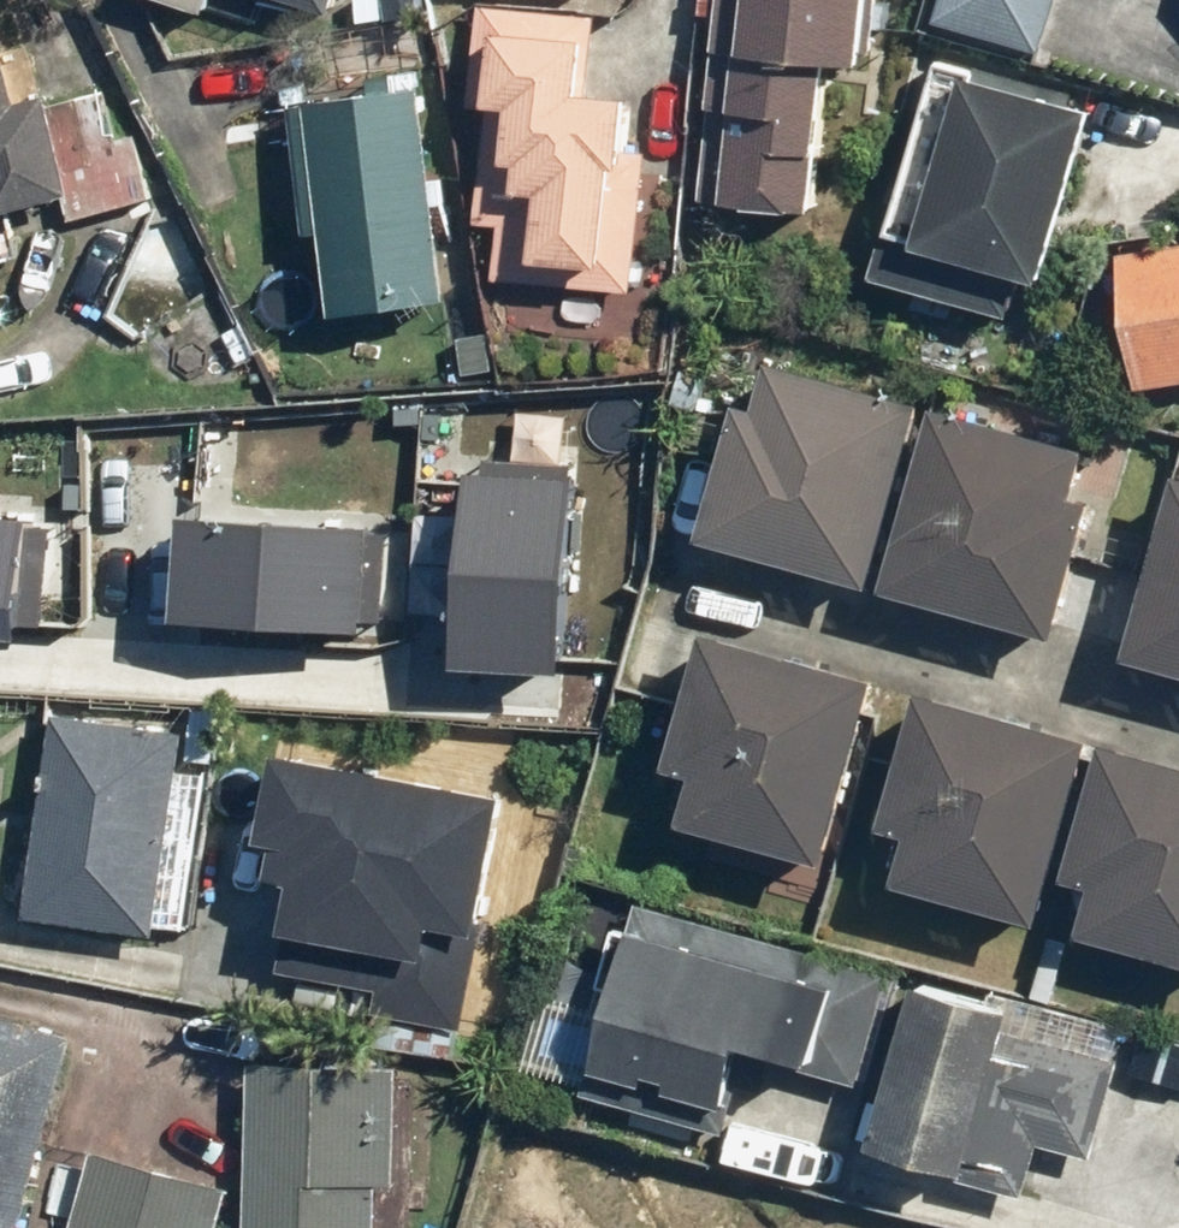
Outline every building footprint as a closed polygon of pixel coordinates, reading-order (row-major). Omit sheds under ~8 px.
[(10,177),(15,197),(85,177),(57,78),(34,84),(9,0),(0,0),(0,180),(10,177)] [(351,11),(355,0),(319,0),(351,11)] [(717,195),(845,202),(854,45),(897,47),(900,0),(728,0),(717,195)] [(955,7),(1063,38),(1074,0),(957,0),(955,7)] [(480,100),(499,100),(494,209),(519,210),(517,273),(649,279),(657,75),(615,73),(617,8),(484,3),(480,100)] [(1125,100),(956,48),(887,270),(1020,311),(1040,249),(1075,260),(1125,100)] [(472,279),(447,75),(313,91),(329,224),(354,220),(363,292),(472,279)] [(1144,239),(1162,373),(1178,370),(1178,234),(1144,239)] [(765,384),(727,521),(901,570),(952,385),(800,343),(787,390),(765,384)] [(1121,425),(963,384),(914,575),(1084,619),(1119,482),(1107,479),(1121,425)] [(624,438),(470,442),(476,671),(631,667),(624,438)] [(107,596),(104,493),(0,496),(0,599),(107,596)] [(180,503),(183,605),(407,599),(404,496),(180,503)] [(1158,639),(1178,644),(1178,554),(1158,639)] [(904,658),(732,611),(694,748),(728,757),(713,812),(852,850),(904,658)] [(1124,721),(948,673),(908,816),(931,823),(919,867),(1072,910),(1124,721)] [(182,921),(202,720),(68,707),(60,795),(42,793),(37,841),(50,842),(44,907),(182,921)] [(1140,724),(1104,857),(1123,862),(1110,911),(1178,929),(1178,734),(1140,724)] [(399,1001),(485,1017),(499,944),(517,948),(549,776),(311,732),(308,752),(278,747),(263,825),(301,832),(296,858),(325,863),(315,917),(412,935),(399,1001)] [(902,972),(663,900),(617,1055),(855,1127),(902,972)] [(21,1227),(37,1227),(93,1020),(0,995),(0,1222),(21,1227)] [(1119,1148),(1140,1070),(1145,1052),(936,995),(897,1136),(1051,1178),(1063,1133),(1119,1148)] [(1163,1010),(1144,1070),(1178,1081),(1178,1015),(1163,1010)] [(419,1043),(262,1042),(261,1227),(400,1227),(400,1176),(418,1176),(419,1043)] [(81,1227),(232,1227),(245,1175),(103,1140),(81,1227)]
